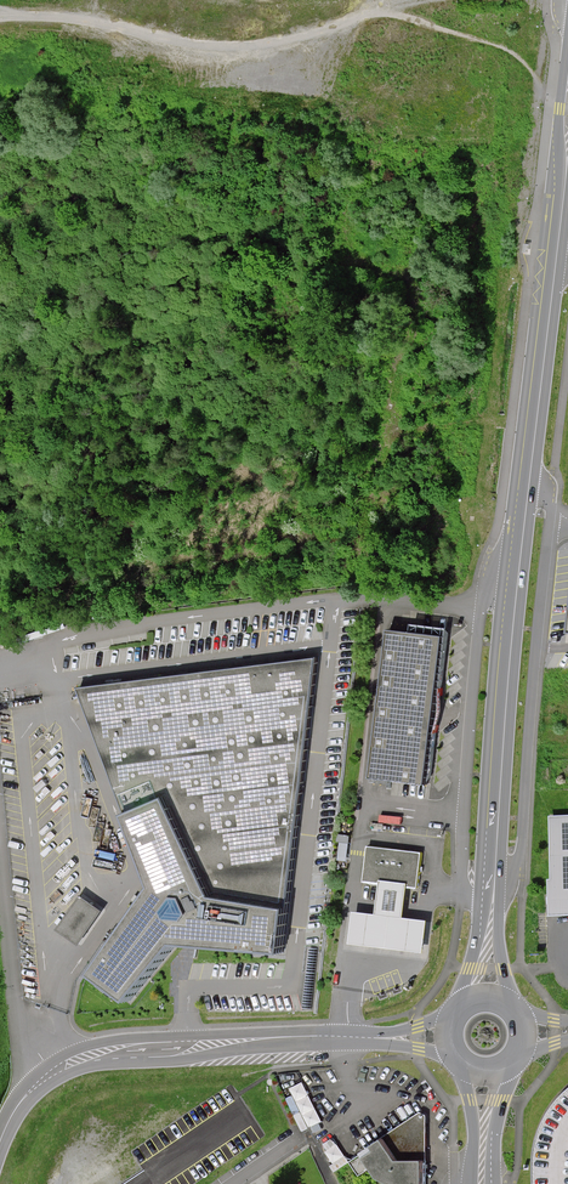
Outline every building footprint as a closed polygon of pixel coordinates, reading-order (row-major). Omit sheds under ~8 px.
[(442,641),(389,634),(371,775),(424,781),(434,706),(442,641)] [(319,657),(82,686),(84,692),(154,883),(92,975),(131,1003),(152,978),(181,943),(285,955),(285,952),(319,657)] [(543,815),(546,921),(567,920),(567,814),(543,815)] [(414,886),(418,853),(368,847),(364,880),(379,882),(388,883),(404,885),(414,886)] [(388,883),(379,882),(375,917),(352,914),(349,943),(420,952),(423,921),(400,919),(404,885),(388,883)] [(82,892),(62,928),(86,941),(106,906),(82,892)] [(307,1082),(287,1091),(305,1129),(325,1119),(307,1082)] [(416,1112),(346,1161),(356,1174),(364,1168),(372,1177),(385,1183),(391,1183),(422,1183),(422,1115),(416,1112)]
